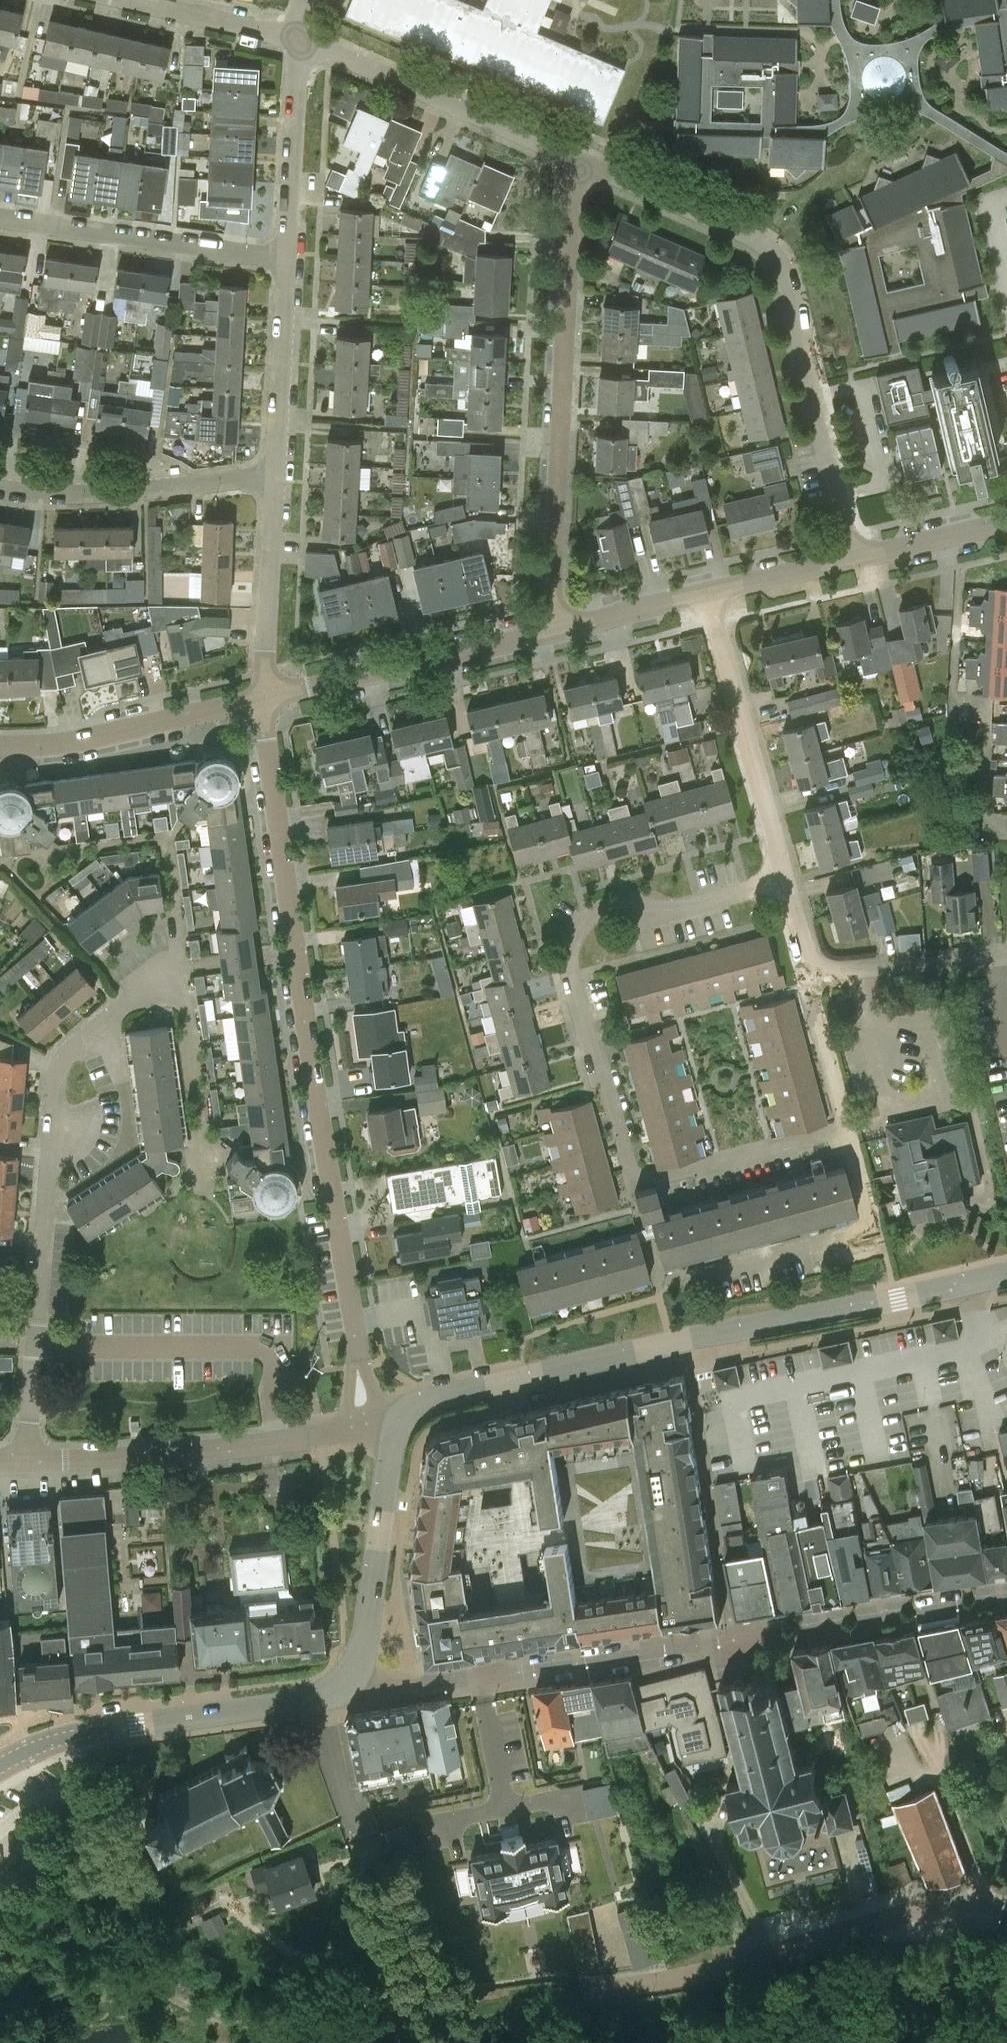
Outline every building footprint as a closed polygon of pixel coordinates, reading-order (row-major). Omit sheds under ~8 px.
[(482,9),(462,0),(350,0),(344,14),(602,122),(625,68),(536,31),(549,0),(486,0),(482,9)] [(797,5),(798,20),(797,20),(797,21),(829,19),(833,26),(837,33),(839,37),(843,48),(848,64),(849,80),(849,96),(844,106),(837,115),(828,121),(817,124),(806,125),(795,122),(794,122),(795,71),(799,71),(799,57),(796,57),(797,35),(795,35),(795,37),(713,34),(713,31),(699,31),(699,34),(678,33),(678,34),(679,34),(677,117),(673,117),(673,122),(673,126),(673,130),(676,131),(676,152),(677,152),(677,151),(754,154),(759,154),(759,155),(760,155),(761,134),(769,134),(768,165),(769,165),(769,163),(784,164),(795,176),(807,165),(822,165),(822,167),(823,167),(824,135),(830,131),(836,127),(842,123),(849,120),(857,117),(865,113),(870,112),(875,110),(884,109),(893,108),(900,108),(906,108),(913,109),(920,111),(926,114),(933,117),(997,158),(990,167),(968,178),(956,150),(954,150),(955,152),(942,158),(926,152),(921,168),(894,180),(879,174),(873,190),(860,196),(859,194),(858,195),(870,220),(863,224),(853,202),(851,202),(852,204),(827,215),(827,214),(826,214),(836,236),(834,236),(835,239),(837,248),(838,248),(840,248),(864,355),(863,355),(863,356),(886,351),(887,353),(900,350),(898,340),(898,339),(978,320),(979,322),(980,321),(974,298),(988,295),(987,290),(986,286),(985,282),(983,282),(981,282),(963,202),(964,202),(964,200),(963,201),(961,192),(1006,171),(1006,152),(932,106),(927,101),(923,95),(921,88),(919,78),(918,62),(919,55),(920,50),(923,43),(928,37),(937,34),(952,28),(977,23),(982,69),(979,70),(981,83),(984,83),(987,104),(988,104),(988,103),(1006,100),(1006,0),(1005,0),(1005,4),(997,5),(997,0),(941,0),(943,14),(930,24),(916,32),(901,38),(886,41),(870,42),(859,39),(850,32),(843,24),(838,14),(837,3),(837,0),(791,0),(797,5)] [(0,8),(0,40),(16,43),(23,13),(0,8)] [(67,55),(74,24),(50,19),(43,50),(67,55)] [(98,30),(74,24),(67,55),(91,60),(98,30)] [(122,36),(98,30),(91,60),(115,66),(122,36)] [(146,41),(122,36),(115,66),(139,71),(146,41)] [(170,46),(146,41),(139,71),(163,77),(170,46)] [(185,42),(185,61),(204,61),(204,42),(185,42)] [(184,63),(183,86),(202,87),(203,63),(184,63)] [(213,88),(255,91),(257,67),(214,65),(213,88)] [(17,73),(4,71),(2,82),(0,82),(0,93),(14,95),(17,73)] [(62,76),(58,90),(57,101),(81,104),(84,94),(87,82),(62,76)] [(57,101),(58,90),(40,88),(39,98),(57,101)] [(213,88),(212,110),(254,113),(255,91),(213,88)] [(838,107),(837,91),(818,92),(818,108),(838,107)] [(84,94),(81,104),(101,107),(102,96),(84,94)] [(182,96),(182,108),(185,109),(195,109),(195,97),(182,96)] [(128,100),(108,98),(106,108),(127,111),(128,100)] [(151,104),(132,101),(130,112),(150,114),(149,117),(163,118),(164,107),(151,105),(151,104)] [(8,107),(0,106),(0,123),(6,123),(8,107)] [(16,108),(8,107),(6,123),(14,124),(16,108)] [(361,151),(352,170),(348,168),(339,190),(356,198),(366,176),(374,157),(377,152),(388,121),(359,108),(343,143),(361,151)] [(254,113),(212,110),(210,133),(253,136),(254,113)] [(391,113),(388,121),(377,152),(386,156),(385,158),(385,163),(388,164),(383,175),(397,181),(395,187),(386,184),(382,194),(390,198),(388,202),(400,207),(419,163),(409,158),(422,130),(391,117),(393,113),(391,113)] [(98,157),(78,154),(80,142),(78,141),(81,117),(69,115),(64,152),(75,153),(69,194),(92,197),(98,157)] [(125,135),(127,116),(113,115),(111,134),(125,135)] [(61,121),(38,118),(35,134),(47,135),(46,140),(58,142),(61,121)] [(177,125),(173,125),(163,124),(162,153),(175,153),(176,131),(177,125)] [(176,131),(175,153),(189,154),(190,132),(176,131)] [(210,133),(209,155),(251,158),(253,136),(210,133)] [(3,142),(0,163),(0,185),(18,187),(24,146),(3,142)] [(47,149),(24,146),(18,187),(41,191),(47,149)] [(109,158),(98,157),(92,197),(114,201),(120,160),(122,147),(111,146),(109,158)] [(450,153),(445,165),(432,160),(418,193),(447,206),(453,202),(455,195),(466,200),(468,195),(481,166),(450,153)] [(209,155),(208,178),(250,181),(251,158),(209,155)] [(120,160),(114,201),(137,204),(143,163),(120,160)] [(481,166),(468,195),(499,209),(513,175),(483,162),(481,166)] [(143,163),(137,204),(160,207),(166,166),(143,163)] [(180,175),(193,175),(193,168),(180,167),(180,175)] [(332,167),(326,183),(338,188),(344,172),(332,167)] [(178,176),(177,203),(195,203),(196,177),(178,176)] [(208,178),(207,196),(201,195),(200,210),(218,212),(219,202),(249,203),(250,181),(208,178)] [(405,212),(404,211),(383,203),(379,213),(413,227),(419,230),(423,220),(417,218),(405,213),(405,212)] [(340,208),(339,233),(371,235),(372,210),(340,208)] [(456,223),(452,232),(470,239),(477,240),(485,240),(485,229),(481,227),(470,223),(458,217),(456,223)] [(439,226),(452,232),(456,223),(443,218),(439,226)] [(635,265),(650,231),(621,218),(606,252),(635,265)] [(470,239),(452,232),(439,226),(424,220),(424,235),(464,253),(463,281),(475,281),(475,280),(507,282),(508,254),(477,253),(477,240),(470,239)] [(679,243),(650,231),(635,265),(664,277),(679,243)] [(371,235),(339,233),(337,258),(369,259),(371,235)] [(415,262),(416,242),(406,241),(405,261),(415,262)] [(708,256),(679,243),(664,277),(693,290),(708,256)] [(0,255),(0,301),(2,301),(3,291),(20,293),(22,279),(23,279),(27,254),(1,251),(0,255)] [(46,257),(42,281),(41,281),(38,308),(56,310),(56,319),(63,320),(65,311),(72,261),(46,257)] [(337,258),(336,282),(368,284),(369,259),(337,258)] [(98,265),(72,261),(65,311),(74,312),(75,300),(80,300),(81,287),(94,289),(98,265)] [(403,265),(403,286),(414,287),(415,265),(403,265)] [(136,321),(143,271),(118,268),(114,292),(126,294),(125,308),(126,308),(125,320),(136,321)] [(170,275),(143,271),(136,321),(146,322),(147,311),(152,311),(153,298),(166,300),(170,275)] [(445,303),(445,319),(475,321),(475,308),(506,310),(507,282),(475,280),(475,281),(474,304),(445,303)] [(220,285),(219,300),(206,299),(206,300),(194,300),(196,282),(180,281),(178,307),(193,308),(193,309),(244,312),(245,287),(220,285)] [(368,284),(336,282),(335,307),(367,309),(368,284)] [(414,287),(403,286),(402,305),(394,304),(393,321),(413,321),(414,287)] [(723,333),(758,324),(750,291),(715,300),(723,333)] [(25,334),(28,313),(27,313),(29,297),(15,295),(10,333),(24,335),(24,334),(25,334)] [(604,305),(603,330),(645,332),(653,332),(667,333),(667,323),(636,322),(637,306),(612,305),(604,305)] [(244,312),(193,309),(193,317),(204,318),(204,322),(218,323),(217,336),(242,338),(244,312)] [(96,344),(101,312),(86,310),(82,342),(96,344)] [(101,312),(96,344),(113,346),(117,314),(101,312)] [(43,315),(28,313),(25,334),(40,336),(43,315)] [(475,321),(445,319),(445,320),(442,319),(442,337),(468,337),(469,321),(475,321)] [(157,355),(167,356),(168,356),(172,323),(157,321),(153,353),(157,353),(157,355)] [(419,323),(420,332),(439,331),(438,322),(419,323)] [(767,360),(758,324),(723,333),(732,368),(767,360)] [(603,330),(601,355),(634,357),(635,343),(644,343),(645,332),(603,330)] [(472,332),(471,347),(446,346),(446,358),(470,359),(470,358),(503,360),(504,334),(472,332)] [(653,332),(652,344),(676,344),(676,334),(667,333),(653,332)] [(24,335),(10,333),(10,335),(9,335),(5,358),(20,360),(24,335)] [(217,336),(216,347),(202,347),(202,352),(174,350),(174,359),(173,359),(240,364),(242,338),(217,336)] [(335,357),(368,359),(369,338),(336,337),(335,357)] [(399,344),(398,361),(410,361),(411,345),(399,344)] [(72,377),(79,378),(91,379),(96,347),(77,345),(72,377)] [(96,347),(91,379),(103,381),(105,381),(106,375),(107,366),(109,351),(109,348),(97,346),(96,346),(96,347)] [(945,365),(947,366),(948,370),(932,374),(935,386),(923,389),(918,365),(876,375),(887,422),(929,413),(926,401),(938,398),(954,469),(968,466),(972,480),(983,477),(979,463),(993,460),(991,455),(990,448),(971,365),(955,369),(954,364),(955,362),(954,358),(952,356),(949,355),(945,356),(943,360),(944,364),(945,365)] [(150,387),(164,388),(168,359),(167,359),(154,357),(150,380),(150,385),(150,387)] [(335,357),(334,378),(366,380),(367,373),(379,373),(380,363),(367,362),(368,359),(335,357)] [(470,358),(470,359),(468,397),(485,397),(486,385),(501,386),(503,360),(470,358)] [(240,364),(173,359),(171,379),(183,380),(184,368),(203,369),(202,375),(214,375),(213,387),(239,389),(240,364)] [(30,365),(27,391),(23,416),(49,419),(57,365),(56,364),(57,362),(48,360),(47,367),(30,365)] [(767,360),(732,368),(727,369),(729,378),(734,377),(742,408),(776,399),(767,360)] [(398,361),(397,382),(409,382),(410,361),(398,361)] [(76,423),(79,399),(70,397),(72,384),(63,383),(65,366),(57,365),(49,419),(76,423)] [(649,368),(648,377),(632,377),(632,376),(600,374),(599,407),(630,408),(629,417),(641,418),(641,398),(647,398),(648,385),(683,387),(684,370),(649,368)] [(3,413),(9,374),(0,373),(0,412),(3,413)] [(366,380),(334,378),(332,410),(365,412),(366,380)] [(97,418),(96,426),(121,429),(128,381),(119,380),(118,391),(104,389),(101,389),(97,418)] [(128,381),(121,429),(147,433),(148,424),(153,396),(136,393),(137,384),(137,382),(128,381)] [(409,382),(397,382),(396,413),(388,413),(387,424),(407,425),(409,382)] [(425,395),(453,397),(454,384),(426,382),(425,395)] [(179,405),(181,386),(169,384),(167,404),(179,405)] [(468,397),(468,398),(458,397),(457,406),(467,407),(466,423),(499,425),(501,386),(486,385),(485,397),(468,397)] [(188,402),(187,411),(187,412),(237,415),(239,389),(213,387),(213,398),(202,397),(202,403),(188,402)] [(776,399),(742,408),(749,437),(784,429),(776,399)] [(187,412),(187,411),(168,409),(164,435),(181,436),(182,419),(200,420),(199,438),(210,438),(210,439),(235,441),(237,415),(187,412)] [(464,418),(418,415),(417,432),(463,435),(464,418)] [(622,418),(621,435),(595,434),(593,465),(619,466),(619,468),(636,468),(637,444),(648,444),(648,433),(667,433),(667,419),(641,419),(641,418),(629,417),(629,418),(622,418)] [(905,479),(940,471),(941,471),(930,423),(894,431),(905,479)] [(394,448),(393,467),(405,467),(406,435),(387,434),(387,448),(394,448)] [(326,463),(357,465),(359,440),(328,438),(326,463)] [(436,453),(465,454),(465,441),(437,440),(436,453)] [(777,443),(741,451),(745,471),(760,468),(762,481),(784,476),(777,443)] [(454,466),(454,476),(497,478),(498,453),(469,451),(468,466),(454,466)] [(326,463),(325,488),(356,489),(357,465),(326,463)] [(671,485),(685,480),(681,467),(666,472),(671,485)] [(393,471),(392,491),(404,492),(405,472),(393,471)] [(675,513),(660,517),(658,504),(649,506),(641,475),(627,478),(638,523),(650,520),(657,552),(682,546),(675,513)] [(497,478),(454,476),(453,492),(467,493),(466,503),(495,505),(497,478)] [(689,510),(675,513),(682,546),(707,541),(700,508),(710,506),(704,476),(692,479),(695,496),(687,498),(689,510)] [(608,511),(611,523),(598,526),(602,545),(591,548),(595,566),(632,557),(625,526),(638,523),(627,478),(627,479),(614,479),(620,508),(608,511)] [(763,486),(765,493),(724,503),(732,535),(775,525),(770,503),(788,499),(783,481),(763,486)] [(356,489),(325,488),(324,512),(355,514),(356,489)] [(402,516),(402,496),(392,495),(391,516),(402,516)] [(438,522),(466,516),(463,503),(424,512),(426,523),(438,521),(438,522)] [(355,514),(324,512),(322,537),(353,539),(355,514)] [(496,519),(475,519),(475,517),(450,523),(455,541),(478,536),(478,537),(495,538),(496,519)] [(202,545),(229,546),(230,520),(203,520),(202,545)] [(402,520),(383,527),(386,537),(406,530),(402,520)] [(4,522),(0,547),(0,563),(10,565),(13,552),(25,554),(30,526),(4,522)] [(446,542),(442,522),(429,525),(433,545),(446,542)] [(148,605),(199,606),(198,605),(162,604),(161,525),(148,525),(148,593),(149,593),(149,603),(148,603),(148,605)] [(105,554),(105,526),(80,527),(80,554),(105,554)] [(131,526),(105,526),(105,554),(106,554),(106,569),(131,568),(131,526)] [(80,554),(80,527),(54,527),(54,555),(80,554)] [(414,563),(408,534),(393,537),(399,566),(414,563)] [(397,566),(391,539),(379,541),(385,568),(397,566)] [(229,546),(202,545),(202,571),(229,572),(229,546)] [(362,574),(357,551),(356,551),(356,549),(347,551),(352,576),(362,574)] [(366,549),(357,551),(362,574),(370,573),(366,549)] [(334,552),(305,551),(304,573),(326,574),(339,571),(334,552)] [(481,551),(458,557),(468,597),(491,592),(481,551)] [(468,597),(458,557),(436,562),(446,602),(468,597)] [(423,608),(446,602),(436,562),(414,567),(423,608)] [(229,572),(202,571),(201,597),(228,597),(229,572)] [(364,579),(373,619),(396,614),(387,574),(364,579)] [(325,580),(327,588),(319,590),(329,630),(351,625),(342,584),(341,577),(325,580)] [(106,588),(106,602),(145,601),(145,578),(125,578),(126,588),(106,588)] [(39,579),(38,600),(52,600),(52,580),(39,579)] [(364,579),(342,584),(351,625),(373,619),(364,579)] [(19,603),(20,588),(0,587),(0,602),(19,603)] [(106,602),(106,588),(80,589),(81,602),(106,602)] [(1006,616),(1006,589),(990,588),(989,600),(985,597),(981,605),(971,604),(971,614),(1006,616)] [(81,602),(80,589),(60,589),(60,603),(81,602)] [(901,700),(903,700),(909,699),(904,672),(900,673),(899,665),(909,663),(908,654),(917,652),(914,637),(929,634),(928,634),(936,632),(930,603),(922,605),(921,604),(898,609),(905,638),(903,638),(903,637),(887,640),(893,667),(895,666),(901,700)] [(201,617),(199,606),(148,605),(153,630),(167,627),(175,665),(202,660),(197,635),(208,632),(227,633),(228,618),(206,616),(201,617)] [(971,614),(970,624),(980,625),(983,633),(987,631),(987,642),(1006,643),(1006,616),(971,614)] [(883,624),(865,628),(863,619),(837,625),(844,656),(858,652),(861,664),(857,664),(860,675),(864,678),(875,676),(878,670),(893,667),(887,640),(886,640),(883,624)] [(123,629),(126,642),(106,647),(113,679),(126,676),(125,672),(140,669),(137,656),(149,653),(142,625),(123,629)] [(801,633),(786,636),(794,668),(815,663),(818,677),(837,673),(832,652),(819,655),(814,634),(802,636),(801,633)] [(50,638),(48,638),(56,675),(83,668),(85,681),(100,678),(101,682),(113,679),(106,647),(87,651),(85,639),(61,645),(60,636),(50,638)] [(771,639),(772,643),(760,646),(767,675),(768,674),(771,686),(782,684),(779,671),(794,668),(786,636),(771,639)] [(23,655),(8,656),(10,691),(39,690),(39,688),(58,687),(55,675),(56,675),(48,638),(36,638),(37,649),(23,649),(23,655)] [(967,667),(1006,670),(1006,643),(987,642),(986,652),(982,650),(978,657),(968,657),(967,667)] [(10,691),(8,656),(0,656),(0,691),(10,691)] [(687,659),(661,665),(680,739),(702,733),(699,719),(693,721),(686,689),(694,688),(687,659)] [(680,739),(661,665),(636,670),(643,700),(655,697),(665,742),(680,739)] [(967,667),(966,677),(977,677),(980,685),(984,684),(984,695),(1006,696),(1006,670),(967,667)] [(613,719),(610,707),(622,705),(615,675),(589,681),(607,756),(617,754),(609,720),(613,719)] [(607,756),(589,681),(564,688),(569,712),(570,717),(585,713),(588,725),(590,724),(597,758),(607,756)] [(806,695),(810,711),(825,707),(829,723),(849,718),(844,702),(845,702),(841,686),(806,695)] [(542,693),(517,699),(524,728),(526,738),(530,753),(533,766),(547,764),(538,724),(549,722),(542,693)] [(810,711),(806,695),(787,700),(791,716),(810,711)] [(517,699),(493,705),(500,733),(524,728),(517,699)] [(493,705),(467,710),(474,739),(490,736),(497,761),(506,759),(500,733),(493,705)] [(906,721),(902,706),(891,708),(893,716),(887,717),(888,724),(906,721)] [(921,717),(919,706),(913,708),(905,710),(907,719),(908,721),(921,717)] [(444,716),(418,722),(427,762),(429,762),(427,755),(444,751),(447,766),(453,765),(458,789),(474,786),(464,743),(451,746),(451,743),(444,716)] [(825,720),(811,723),(783,731),(791,759),(818,752),(815,742),(816,742),(829,736),(825,720)] [(292,724),(295,742),(314,738),(311,721),(292,724)] [(399,758),(387,761),(393,786),(406,783),(406,782),(402,767),(427,762),(418,722),(392,728),(398,755),(399,755),(399,758)] [(1006,732),(1006,723),(998,722),(997,732),(1006,732)] [(928,725),(917,728),(920,742),(931,739),(928,725)] [(365,727),(342,732),(344,740),(342,740),(351,779),(354,790),(367,787),(362,764),(374,761),(375,764),(387,761),(381,734),(369,737),(368,734),(367,734),(365,727)] [(997,732),(997,743),(1006,743),(1006,732),(997,732)] [(705,753),(717,752),(716,737),(703,738),(705,753)] [(526,738),(517,740),(521,755),(530,753),(526,738)] [(351,779),(342,740),(316,746),(325,785),(351,779)] [(670,763),(690,761),(689,746),(668,748),(670,763)] [(818,752),(791,759),(798,788),(827,780),(827,779),(847,773),(843,756),(820,762),(818,752)] [(238,776),(237,768),(233,762),(227,757),(219,755),(212,755),(205,758),(199,763),(193,760),(184,761),(170,763),(176,809),(176,810),(187,817),(190,820),(196,824),(207,822),(214,821),(242,818),(238,793),(234,790),(237,783),(238,776)] [(855,784),(871,780),(886,776),(880,758),(866,762),(867,766),(852,770),(855,784)] [(375,764),(381,789),(386,788),(393,786),(387,761),(375,764)] [(170,763),(146,766),(151,801),(168,799),(171,818),(172,828),(177,817),(176,810),(176,809),(170,763)] [(151,801),(146,766),(122,769),(131,834),(137,833),(136,823),(133,803),(151,801)] [(698,788),(708,823),(734,815),(721,768),(711,770),(714,784),(698,788)] [(131,834),(122,769),(98,773),(103,807),(120,805),(123,825),(124,835),(131,834)] [(994,785),(1006,786),(1006,772),(1005,775),(995,774),(994,785)] [(103,807),(98,773),(74,776),(83,841),(90,840),(89,830),(86,810),(103,807)] [(83,841),(74,776),(51,779),(56,814),(73,812),(75,831),(76,842),(83,841)] [(871,780),(855,784),(848,786),(851,799),(879,791),(880,795),(908,787),(905,778),(873,787),(871,780)] [(51,779),(27,782),(23,788),(16,784),(9,783),(1,784),(0,785),(0,852),(42,846),(44,843),(46,840),(49,837),(57,826),(56,814),(51,779)] [(708,823),(698,788),(681,792),(678,779),(668,782),(681,830),(708,823)] [(681,830),(668,782),(658,785),(662,798),(645,803),(647,812),(655,837),(681,830)] [(994,785),(994,795),(1004,795),(1006,803),(1006,786),(994,785)] [(480,824),(493,822),(485,787),(471,791),(480,824)] [(357,798),(334,802),(336,815),(359,811),(357,798)] [(847,798),(833,802),(804,811),(812,839),(840,831),(838,821),(851,815),(847,798)] [(571,849),(565,821),(560,801),(549,804),(553,818),(536,822),(545,857),(571,849)] [(655,837),(647,812),(630,817),(627,804),(617,806),(630,854),(657,847),(655,837)] [(611,821),(594,826),(603,861),(630,854),(617,806),(608,809),(611,821)] [(545,857),(536,822),(519,827),(515,814),(505,816),(518,864),(545,857)] [(402,817),(371,821),(371,819),(327,825),(330,843),(405,833),(402,817)] [(214,821),(207,822),(210,844),(245,839),(242,818),(214,821)] [(574,818),(565,821),(571,849),(576,868),(603,861),(594,826),(578,831),(574,818)] [(840,831),(812,839),(820,867),(848,859),(862,855),(857,838),(843,840),(840,831)] [(406,843),(405,833),(330,843),(332,860),(376,855),(375,850),(385,849),(384,846),(406,843)] [(188,838),(175,840),(176,848),(190,846),(188,838)] [(248,861),(245,839),(210,844),(213,865),(248,861)] [(139,850),(130,851),(100,855),(106,863),(125,860),(125,865),(133,864),(140,858),(139,850)] [(973,851),(975,879),(990,878),(988,850),(973,851)] [(179,869),(186,868),(184,851),(177,852),(179,869)] [(360,866),(363,882),(336,886),(340,916),(378,911),(376,898),(396,894),(395,889),(414,886),(409,857),(360,866)] [(96,858),(82,868),(87,873),(100,863),(96,858)] [(974,890),(955,892),(953,860),(930,861),(933,901),(947,900),(949,928),(977,925),(974,890)] [(251,882),(248,861),(213,865),(216,887),(251,882)] [(87,873),(82,868),(69,878),(73,884),(87,873)] [(188,885),(186,868),(179,869),(182,886),(188,885)] [(120,882),(141,910),(164,907),(159,872),(128,877),(120,882)] [(141,910),(120,882),(103,895),(124,923),(141,910)] [(251,882),(216,887),(219,908),(254,903),(251,882)] [(61,884),(47,895),(51,900),(65,890),(61,884)] [(878,890),(858,895),(855,885),(827,893),(833,916),(861,908),(871,905),(888,901),(887,899),(881,901),(878,890)] [(185,912),(192,911),(190,894),(183,895),(185,912)] [(103,895),(86,908),(107,936),(124,923),(103,895)] [(468,935),(515,922),(508,895),(495,899),(474,904),(479,922),(466,925),(468,935)] [(888,901),(871,905),(874,917),(873,918),(878,935),(895,931),(888,901)] [(254,903),(219,908),(222,928),(216,929),(216,930),(257,925),(254,903)] [(871,906),(833,916),(839,939),(867,932),(864,919),(874,917),(871,906)] [(107,936),(86,908),(68,922),(89,950),(107,936)] [(192,911),(185,912),(188,929),(194,928),(192,911)] [(35,917),(19,934),(30,944),(47,927),(35,917)] [(406,917),(381,920),(383,934),(384,933),(384,934),(385,935),(408,932),(406,918),(406,917)] [(515,922),(468,935),(471,945),(484,941),(489,958),(522,949),(515,922)] [(257,925),(216,930),(219,953),(254,948),(251,927),(257,926),(257,925)] [(373,935),(344,939),(348,968),(378,964),(376,953),(387,951),(384,934),(384,933),(383,934),(373,935)] [(767,934),(742,941),(755,992),(760,991),(757,979),(770,976),(773,988),(785,985),(782,972),(777,974),(767,934)] [(45,937),(29,950),(37,960),(53,946),(45,937)] [(198,938),(189,940),(191,957),(201,956),(198,938)] [(755,992),(742,941),(716,948),(729,1000),(735,998),(732,986),(744,983),(748,995),(755,992)] [(254,948),(219,953),(220,962),(222,972),(257,967),(255,958),(254,948)] [(729,1000),(716,948),(691,955),(705,1006),(711,1005),(708,993),(720,990),(723,1001),(729,1000)] [(522,949),(489,958),(493,975),(480,978),(482,988),(520,978),(530,976),(522,949)] [(29,950),(10,967),(18,977),(37,960),(29,950)] [(705,1006),(691,955),(666,961),(679,1013),(685,1011),(682,1000),(695,996),(698,1008),(705,1006)] [(679,1013),(666,961),(641,968),(655,1020),(661,1018),(658,1006),(670,1003),(673,1015),(679,1013)] [(378,964),(348,968),(352,998),(382,994),(388,993),(384,963),(378,964)] [(10,967),(0,975),(0,988),(2,990),(18,977),(10,967)] [(77,967),(58,984),(75,1005),(95,988),(77,967)] [(225,995),(266,989),(266,988),(260,989),(257,967),(222,972),(225,995)] [(655,1020),(641,968),(616,975),(626,1015),(645,1010),(649,1022),(655,1020)] [(194,976),(196,993),(206,992),(203,974),(194,976)] [(482,988),(473,991),(475,1001),(488,998),(492,1014),(527,1005),(520,978),(482,988)] [(58,984),(38,1001),(55,1021),(75,1005),(58,984)] [(269,1011),(266,989),(225,995),(231,995),(234,1015),(269,1011)] [(747,1036),(798,1021),(791,996),(752,1006),(751,1002),(739,1005),(742,1017),(752,1014),(756,1027),(746,1030),(747,1036)] [(55,1021),(38,1001),(18,1017),(36,1038),(55,1021)] [(200,1020),(207,1019),(205,1002),(198,1003),(200,1020)] [(527,1005),(492,1014),(497,1031),(484,1035),(486,1044),(534,1031),(527,1005)] [(402,1029),(396,1030),(393,1009),(354,1014),(359,1055),(372,1054),(404,1047),(402,1029)] [(272,1032),(269,1011),(234,1015),(237,1037),(272,1032)] [(207,1019),(200,1020),(203,1037),(209,1036),(207,1019)] [(798,1021),(747,1036),(749,1042),(759,1039),(762,1052),(752,1055),(754,1061),(805,1046),(798,1021)] [(630,1067),(681,1053),(680,1047),(669,1050),(665,1038),(676,1035),(673,1023),(661,1026),(663,1031),(623,1041),(630,1067)] [(141,1157),(93,1188),(66,1205),(80,1226),(87,1237),(136,1206),(139,1210),(164,1194),(160,1188),(152,1174),(162,1168),(171,1172),(174,1172),(177,1171),(179,1169),(179,1166),(178,1163),(176,1161),(167,1157),(165,1144),(183,1142),(167,1026),(148,1029),(129,1031),(146,1150),(146,1154),(141,1157)] [(534,1031),(486,1044),(489,1054),(502,1051),(506,1068),(541,1057),(534,1031)] [(272,1032),(237,1037),(240,1058),(275,1054),(272,1032)] [(206,1063),(213,1062),(211,1045),(204,1046),(206,1063)] [(811,1072),(805,1046),(754,1061),(756,1067),(766,1064),(769,1077),(759,1080),(761,1086),(811,1072)] [(372,1054),(375,1072),(370,1073),(371,1079),(376,1079),(377,1083),(409,1079),(404,1047),(372,1054)] [(683,1060),(681,1053),(630,1067),(637,1092),(688,1079),(687,1073),(676,1076),(672,1063),(683,1060)] [(275,1054),(240,1058),(243,1080),(278,1075),(275,1054)] [(541,1057),(506,1068),(511,1084),(498,1088),(501,1098),(548,1085),(541,1057)] [(23,1086),(25,1060),(11,1058),(0,1058),(0,1084),(23,1086)] [(215,1079),(213,1062),(206,1063),(209,1080),(215,1079)] [(420,1065),(421,1074),(414,1075),(416,1090),(438,1086),(435,1063),(420,1065)] [(811,1072),(761,1086),(762,1092),(772,1089),(776,1102),(766,1105),(768,1111),(818,1097),(811,1072)] [(278,1075),(243,1080),(246,1101),(281,1096),(278,1075)] [(688,1079),(637,1092),(643,1117),(695,1103),(693,1097),(682,1100),(679,1087),(690,1084),(688,1079)] [(0,1084),(0,1109),(21,1111),(23,1086),(0,1084)] [(442,1086),(438,1086),(416,1090),(419,1114),(445,1110),(442,1086)] [(212,1106),(219,1105),(217,1088),(210,1089),(212,1106)] [(281,1096),(246,1101),(249,1123),(284,1118),(281,1096)] [(818,1097),(768,1111),(769,1117),(779,1114),(785,1133),(825,1122),(818,1097)] [(545,1140),(596,1125),(589,1100),(550,1110),(548,1105),(537,1108),(540,1121),(550,1118),(554,1131),(543,1134),(545,1140)] [(697,1109),(695,1103),(643,1117),(650,1142),(702,1128),(700,1122),(689,1125),(686,1113),(697,1109)] [(221,1122),(219,1105),(212,1106),(215,1123),(221,1122)] [(415,1106),(397,1109),(397,1106),(370,1111),(371,1120),(368,1121),(369,1127),(366,1127),(369,1139),(371,1139),(373,1145),(384,1142),(393,1153),(416,1150),(421,1143),(415,1106)] [(0,1109),(0,1135),(19,1136),(21,1111),(0,1109)] [(287,1139),(284,1118),(249,1123),(252,1144),(256,1144),(287,1139)] [(931,1190),(963,1186),(981,1182),(967,1121),(920,1131),(917,1118),(887,1125),(889,1138),(900,1187),(908,1190),(909,1194),(931,1190)] [(229,1125),(215,1127),(216,1136),(230,1134),(229,1125)] [(603,1150),(596,1125),(545,1140),(547,1146),(557,1143),(561,1156),(550,1158),(552,1165),(603,1150)] [(704,1135),(702,1128),(650,1142),(657,1168),(698,1156),(693,1138),(704,1135)] [(235,1153),(225,1166),(227,1177),(231,1212),(256,1208),(260,1204),(267,1207),(274,1208),(282,1206),(288,1202),(293,1196),(295,1189),(295,1181),(292,1174),(287,1168),(290,1163),(287,1139),(256,1144),(252,1144),(241,1145),(239,1149),(237,1151),(236,1151),(235,1153)] [(610,1176),(603,1150),(552,1165),(554,1171),(564,1168),(568,1181),(557,1183),(559,1189),(610,1176)] [(15,1182),(17,1157),(0,1155),(0,1181),(15,1182)] [(490,1156),(383,1174),(387,1189),(381,1196),(389,1201),(390,1212),(414,1207),(417,1219),(419,1218),(431,1216),(430,1210),(436,1204),(497,1194),(490,1156)] [(843,1167),(679,1211),(649,1219),(661,1262),(855,1209),(843,1167)] [(610,1176),(559,1189),(560,1195),(571,1193),(576,1212),(617,1201),(610,1176)] [(13,1207),(15,1182),(0,1181),(0,1206),(13,1207)] [(654,1185),(633,1191),(640,1216),(661,1210),(654,1185)] [(931,1190),(909,1194),(915,1220),(968,1208),(963,1186),(931,1190)] [(12,1233),(13,1207),(0,1206),(0,1232),(12,1233)] [(431,1216),(419,1218),(421,1229),(394,1234),(399,1260),(449,1251),(447,1241),(461,1238),(457,1216),(456,1212),(431,1216)] [(637,1235),(539,1262),(526,1265),(516,1268),(527,1310),(649,1277),(637,1235)] [(489,1239),(469,1243),(472,1257),(491,1254),(489,1239)] [(430,1292),(425,1293),(430,1325),(435,1324),(437,1333),(446,1331),(469,1327),(470,1332),(478,1331),(478,1326),(486,1324),(483,1308),(488,1307),(485,1291),(480,1292),(477,1275),(461,1278),(460,1273),(436,1278),(437,1283),(429,1284),(430,1292)] [(932,1321),(937,1343),(949,1340),(961,1337),(956,1316),(944,1319),(932,1321)] [(819,1346),(824,1367),(855,1360),(851,1339),(819,1346)] [(13,1368),(13,1354),(0,1354),(0,1368),(13,1368)] [(738,1363),(743,1381),(755,1378),(750,1360),(738,1363)] [(742,1384),(738,1364),(725,1367),(712,1370),(713,1373),(716,1390),(718,1389),(729,1387),(742,1384)] [(700,1485),(684,1374),(436,1432),(436,1431),(424,1445),(411,1550),(407,1575),(408,1575),(422,1663),(559,1642),(720,1618),(700,1485)] [(999,1432),(1003,1450),(1006,1465),(1006,1430),(999,1432)] [(967,1514),(952,1516),(936,1518),(926,1463),(915,1465),(926,1521),(937,1583),(988,1576),(979,1516),(975,1498),(972,1488),(959,1491),(962,1507),(966,1506),(967,1514)] [(763,1473),(752,1475),(778,1608),(815,1602),(798,1527),(798,1523),(794,1524),(792,1511),(793,1510),(790,1495),(791,1494),(789,1484),(785,1469),(763,1473)] [(829,1476),(834,1500),(823,1502),(831,1539),(846,1598),(871,1593),(868,1573),(867,1573),(861,1537),(856,1519),(854,1497),(849,1473),(829,1476)] [(724,1544),(738,1614),(778,1608),(752,1475),(736,1478),(715,1482),(726,1537),(724,1544)] [(165,1482),(154,1484),(155,1493),(166,1492),(165,1482)] [(125,1502),(154,1499),(152,1485),(124,1488),(125,1502)] [(113,1628),(104,1504),(103,1492),(60,1497),(71,1631),(75,1683),(95,1682),(115,1680),(115,1678),(145,1675),(179,1673),(176,1636),(174,1621),(113,1628)] [(873,1514),(880,1546),(868,1547),(867,1538),(864,1538),(873,1593),(902,1588),(892,1542),(884,1523),(870,1492),(865,1493),(870,1515),(873,1514)] [(975,1498),(979,1516),(988,1576),(1006,1574),(1006,1540),(998,1541),(995,1530),(1002,1528),(995,1494),(975,1498)] [(807,1510),(805,1500),(794,1502),(816,1602),(843,1596),(826,1518),(806,1522),(803,1511),(807,1510)] [(6,1513),(16,1608),(59,1604),(52,1510),(6,1513)] [(909,1519),(884,1523),(892,1542),(902,1588),(934,1583),(923,1535),(924,1535),(920,1513),(909,1515),(909,1519)] [(190,1582),(174,1584),(170,1584),(174,1621),(176,1636),(192,1634),(194,1658),(219,1656),(245,1653),(322,1646),(319,1611),(313,1612),(311,1598),(298,1599),(297,1600),(287,1590),(287,1581),(289,1581),(288,1569),(285,1569),(283,1545),(275,1545),(275,1543),(262,1545),(263,1547),(249,1548),(249,1546),(237,1547),(237,1550),(228,1551),(231,1575),(229,1575),(230,1587),(232,1587),(233,1591),(239,1590),(240,1606),(221,1608),(221,1603),(206,1604),(206,1609),(192,1611),(190,1582)] [(962,1622),(962,1623),(974,1664),(1006,1655),(1006,1614),(962,1622)] [(0,1620),(0,1708),(16,1707),(9,1619),(0,1620)] [(974,1664),(962,1623),(959,1622),(919,1630),(932,1676),(953,1671),(956,1681),(957,1687),(938,1694),(948,1728),(970,1721),(991,1715),(985,1695),(977,1674),(974,1664)] [(915,1631),(897,1635),(909,1681),(927,1676),(915,1631)] [(897,1635),(876,1639),(890,1684),(909,1681),(897,1635)] [(66,1660),(64,1636),(41,1637),(42,1662),(46,1702),(70,1700),(68,1682),(71,1682),(71,1670),(67,1671),(66,1660)] [(894,1696),(892,1690),(890,1684),(876,1639),(876,1636),(855,1640),(834,1643),(850,1706),(858,1725),(861,1724),(864,1736),(885,1730),(890,1723),(889,1722),(903,1717),(894,1696)] [(801,1681),(809,1711),(823,1708),(825,1719),(847,1714),(831,1645),(794,1649),(801,1681)] [(46,1702),(42,1662),(19,1664),(22,1704),(46,1702)] [(675,1722),(706,1666),(635,1685),(645,1728),(646,1729),(647,1729),(669,1723),(671,1720),(675,1722)] [(718,1713),(706,1666),(675,1722),(679,1725),(677,1728),(685,1763),(728,1754),(719,1713),(718,1713)] [(809,1711),(801,1681),(779,1686),(778,1681),(779,1681),(778,1678),(777,1678),(775,1672),(778,1670),(776,1668),(774,1670),(758,1673),(756,1672),(755,1674),(738,1678),(736,1679),(737,1680),(724,1683),(724,1681),(722,1682),(722,1684),(721,1684),(721,1687),(725,1686),(728,1699),(724,1700),(725,1702),(728,1702),(733,1720),(730,1721),(730,1723),(733,1723),(737,1740),(734,1741),(735,1743),(737,1742),(738,1745),(735,1745),(737,1757),(741,1757),(741,1759),(739,1760),(739,1762),(742,1761),(747,1779),(732,1782),(730,1780),(729,1782),(732,1785),(739,1819),(736,1819),(737,1822),(740,1821),(743,1832),(740,1834),(742,1837),(744,1835),(751,1838),(750,1840),(753,1841),(753,1839),(762,1835),(765,1839),(769,1836),(775,1842),(773,1846),(776,1846),(777,1843),(786,1846),(786,1849),(788,1849),(788,1846),(796,1844),(796,1847),(798,1846),(797,1842),(802,1837),(806,1838),(806,1836),(803,1835),(806,1827),(811,1828),(812,1823),(821,1821),(823,1827),(827,1826),(828,1831),(854,1825),(845,1791),(838,1793),(836,1786),(821,1789),(815,1763),(817,1760),(815,1758),(812,1762),(799,1765),(795,1748),(798,1747),(797,1745),(794,1746),(793,1743),(797,1742),(795,1730),(791,1731),(790,1728),(793,1728),(793,1724),(811,1720),(809,1711)] [(994,1675),(1003,1707),(1006,1706),(1006,1671),(994,1675)] [(632,1675),(614,1678),(595,1681),(604,1723),(606,1732),(610,1754),(648,1748),(649,1753),(658,1752),(647,1729),(646,1729),(645,1728),(635,1685),(632,1675)] [(575,1741),(566,1687),(565,1685),(535,1689),(547,1747),(575,1741)] [(450,1698),(413,1704),(423,1759),(426,1759),(427,1766),(457,1760),(449,1699),(450,1699),(450,1698)] [(925,1701),(906,1706),(910,1720),(930,1715),(925,1701)] [(358,1777),(423,1765),(412,1704),(386,1708),(386,1707),(380,1707),(380,1708),(367,1711),(349,1713),(343,1721),(346,1723),(349,1736),(347,1740),(349,1748),(352,1748),(354,1761),(352,1761),(352,1767),(354,1767),(354,1772),(356,1772),(358,1777)] [(202,1776),(200,1773),(198,1774),(199,1777),(190,1782),(188,1779),(185,1780),(187,1783),(177,1788),(176,1785),(173,1786),(174,1789),(164,1795),(162,1792),(159,1793),(160,1796),(157,1798),(163,1811),(153,1816),(144,1821),(155,1843),(174,1833),(176,1837),(181,1848),(183,1847),(185,1849),(188,1848),(186,1845),(197,1840),(198,1842),(201,1841),(200,1838),(211,1833),(213,1835),(215,1834),(214,1831),(223,1826),(225,1829),(227,1828),(226,1825),(236,1820),(237,1823),(240,1822),(239,1819),(244,1816),(242,1811),(252,1806),(271,1840),(269,1845),(271,1846),(273,1842),(280,1839),(286,1836),(289,1838),(291,1835),(287,1833),(279,1820),(281,1819),(279,1816),(277,1817),(269,1804),(271,1803),(270,1798),(276,1782),(282,1782),(282,1779),(277,1779),(270,1764),(273,1759),(270,1758),(267,1763),(250,1760),(250,1755),(248,1754),(246,1749),(247,1745),(244,1744),(243,1748),(240,1749),(236,1751),(231,1753),(229,1754),(225,1753),(224,1756),(229,1758),(233,1767),(223,1772),(220,1766),(214,1769),(213,1766),(210,1768),(212,1771),(202,1776)] [(934,1789),(905,1800),(898,1784),(903,1782),(895,1765),(879,1771),(928,1883),(967,1875),(934,1789)] [(695,1804),(676,1767),(666,1772),(672,1784),(680,1800),(684,1809),(695,1804)] [(610,1784),(582,1789),(588,1817),(616,1811),(610,1784)] [(680,1800),(672,1784),(662,1789),(670,1805),(680,1800)] [(416,1852),(405,1824),(384,1832),(395,1860),(416,1852)] [(474,1870),(467,1871),(471,1890),(478,1889),(483,1913),(506,1908),(505,1902),(542,1895),(543,1901),(567,1896),(562,1872),(568,1871),(564,1852),(558,1853),(555,1839),(524,1845),(522,1835),(500,1840),(502,1849),(471,1856),(474,1870)] [(301,1856),(270,1867),(268,1863),(250,1868),(257,1892),(272,1887),(278,1905),(314,1893),(301,1856)] [(905,1859),(882,1867),(889,1888),(913,1880),(905,1859)] [(183,1905),(175,1909),(177,1912),(170,1916),(176,1931),(191,1923),(188,1916),(210,1905),(203,1892),(182,1903),(183,1905)] [(618,1912),(622,1925),(649,1918),(645,1904),(618,1912)] [(591,1908),(566,1915),(580,1974),(607,1968),(601,1946),(595,1922),(591,1908)] [(226,1928),(219,1915),(200,1924),(207,1937),(226,1928)] [(622,1925),(626,1939),(653,1931),(649,1918),(622,1925)] [(626,1939),(630,1952),(657,1945),(653,1931),(626,1939)] [(630,1952),(634,1966),(661,1958),(657,1945),(630,1952)]
